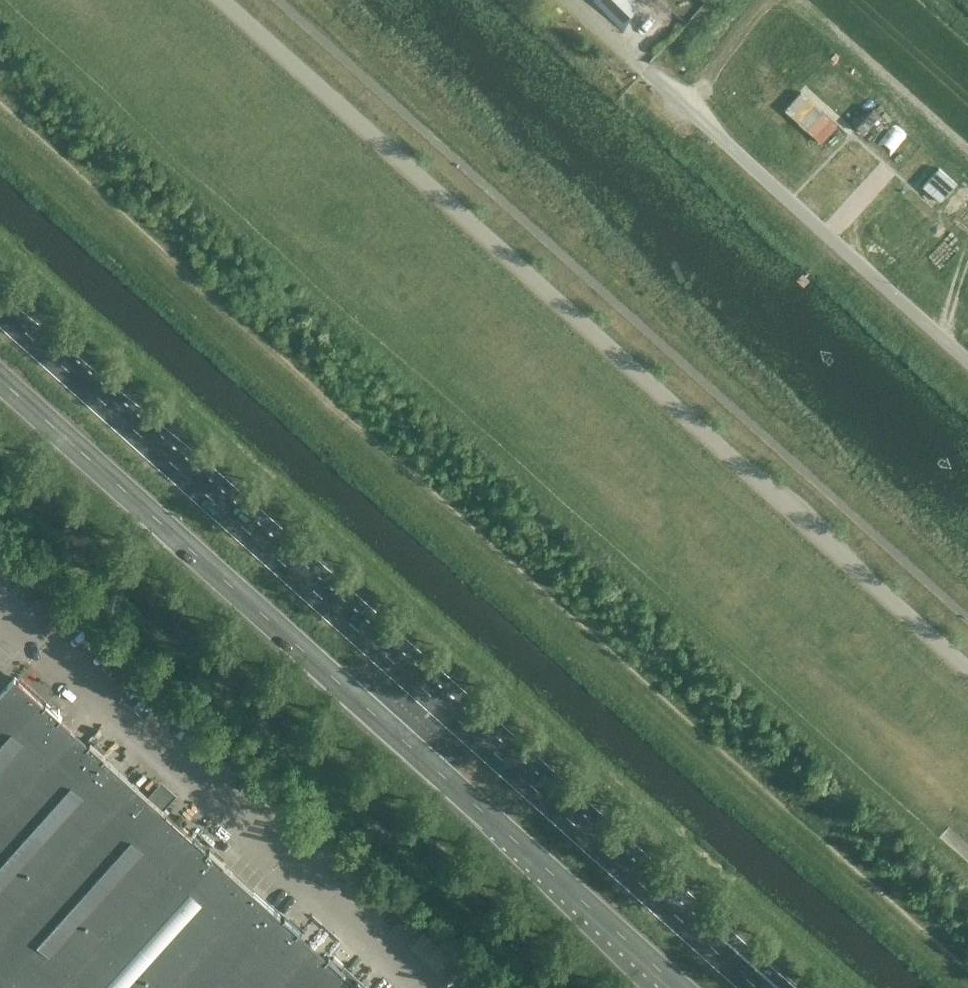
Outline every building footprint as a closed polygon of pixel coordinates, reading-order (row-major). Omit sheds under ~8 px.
[(593,2),(624,33),(625,30),(620,26),(641,2),(638,0),(595,0),(593,2)] [(75,728),(46,702),(45,703),(14,676),(0,692),(0,812),(75,728)] [(0,812),(0,907),(13,918),(133,783),(104,757),(106,756),(75,728),(0,812)] [(133,783),(13,918),(72,971),(194,835),(165,809),(164,810),(133,783)] [(72,971),(91,987),(165,987),(252,890),(224,864),(225,863),(194,835),(72,971)] [(165,987),(272,987),(313,942),(284,916),(283,918),(252,890),(165,987)] [(0,907),(0,932),(13,918),(0,907)] [(13,918),(0,932),(0,987),(57,987),(72,971),(13,918)] [(272,987),(362,987),(343,971),(344,969),(313,942),(272,987)] [(72,971),(57,987),(91,987),(72,971)]
